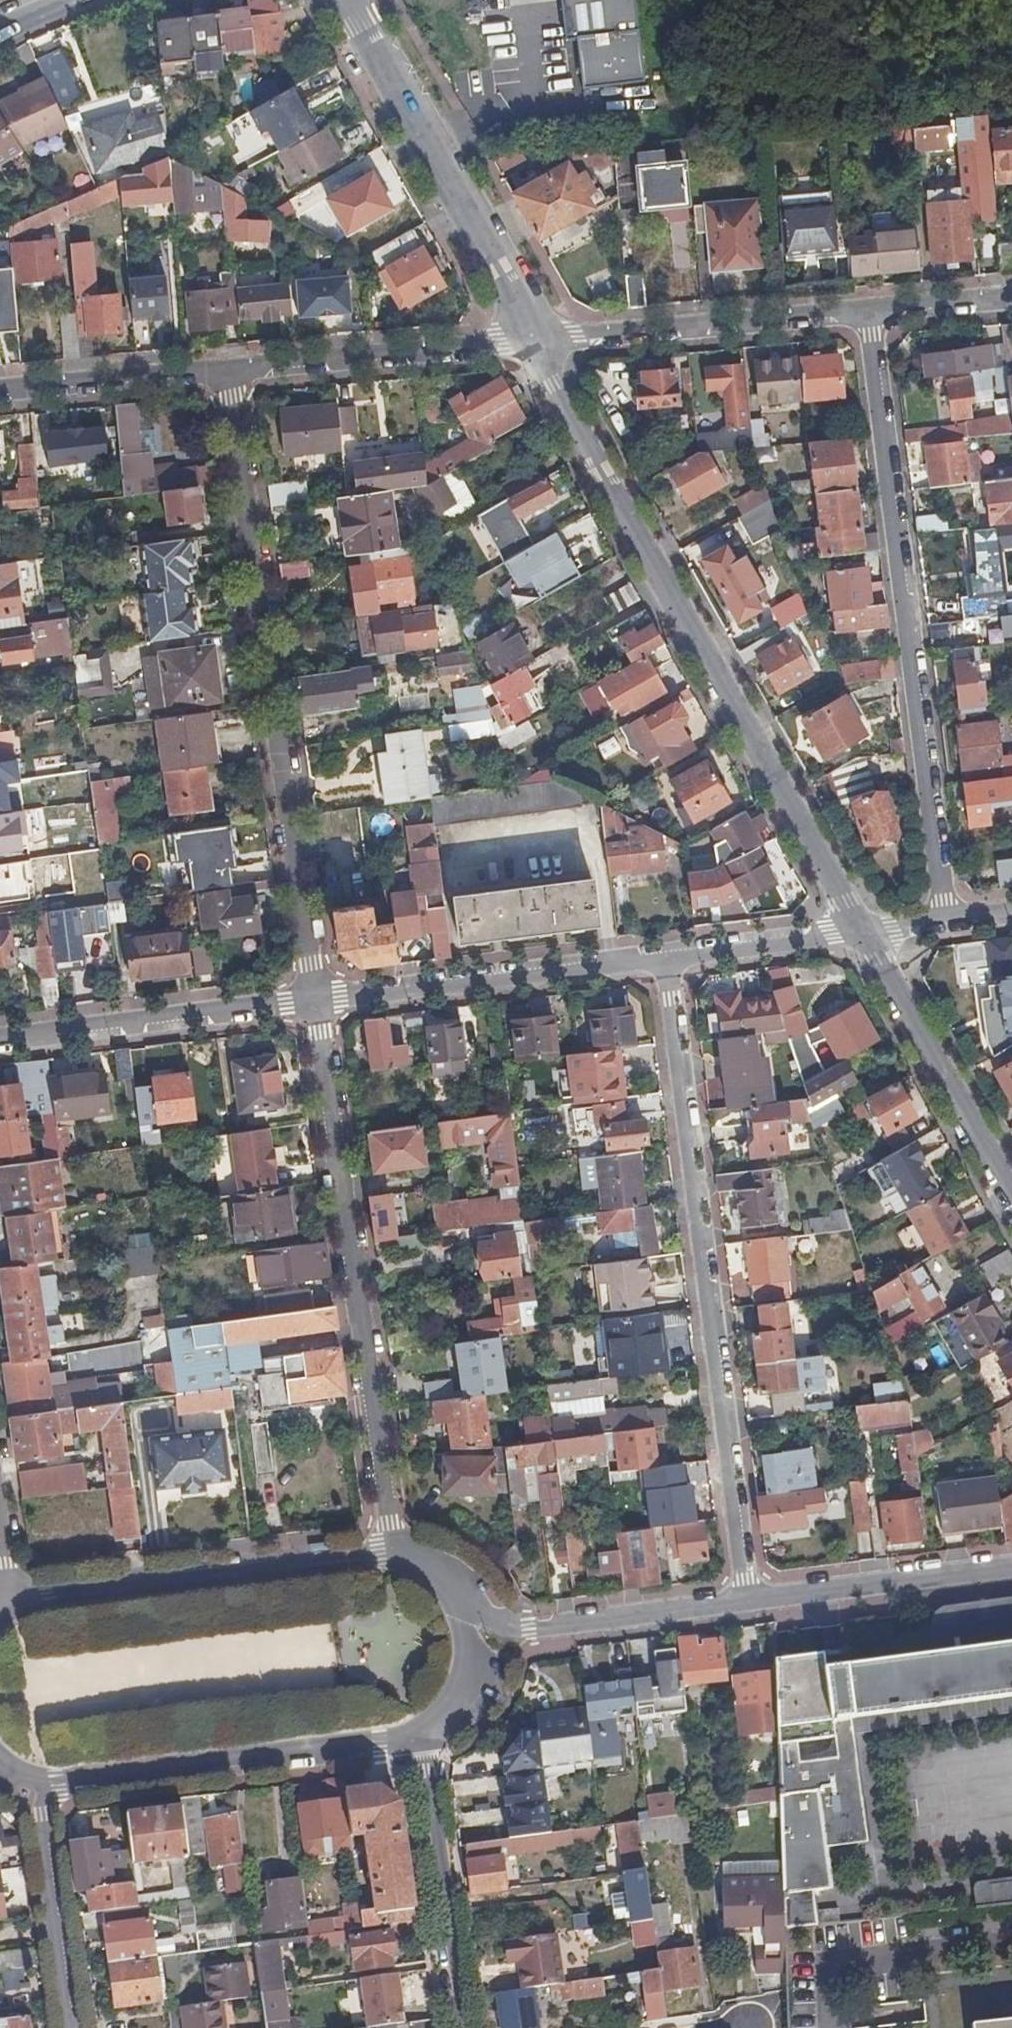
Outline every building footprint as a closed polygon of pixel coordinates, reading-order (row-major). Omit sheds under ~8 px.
[(643,84),(635,0),(561,0),(565,39),(576,38),(581,90),(643,84)] [(254,47),(250,16),(249,10),(218,14),(223,51),(254,47)] [(284,49),(279,12),(250,16),(254,47),(255,53),(284,49)] [(223,51),(218,14),(189,18),(193,55),(223,51)] [(193,55),(189,18),(157,22),(161,64),(187,61),(188,68),(195,67),(193,55)] [(72,77),(61,52),(38,63),(46,81),(50,88),(72,77)] [(70,130),(50,88),(46,81),(26,90),(27,93),(28,97),(22,99),(21,96),(3,103),(29,145),(47,137),(48,139),(70,130)] [(278,97),(276,81),(258,84),(261,106),(278,97)] [(317,135),(307,117),(300,105),(291,89),(278,97),(261,106),(253,111),(266,134),(272,130),(285,153),(317,135)] [(0,114),(0,155),(1,154),(6,162),(23,151),(22,148),(0,114)] [(998,222),(988,114),(958,117),(959,125),(965,193),(929,195),(935,265),(975,261),(971,224),(998,222)] [(129,115),(86,129),(100,172),(164,151),(161,140),(164,139),(158,118),(133,125),(129,115)] [(203,140),(228,126),(231,124),(230,115),(201,119),(202,130),(203,140)] [(958,117),(913,121),(914,131),(947,128),(947,130),(953,129),(953,125),(959,125),(958,117)] [(917,153),(914,131),(913,121),(896,123),(898,155),(917,153)] [(949,143),(948,137),(954,137),(953,129),(947,130),(947,128),(914,131),(917,153),(949,150),(949,143)] [(296,185),(343,158),(328,132),(281,159),(296,185)] [(994,134),(1000,187),(1011,186),(1011,132),(994,134)] [(619,211),(644,209),(638,153),(637,146),(614,148),(615,165),(619,211)] [(606,203),(599,190),(595,192),(586,174),(577,179),(571,168),(615,165),(614,148),(568,153),(569,164),(540,180),(534,184),(513,196),(539,242),(560,229),(577,220),(606,203)] [(689,220),(684,165),(665,167),(663,151),(638,153),(644,209),(660,208),(661,217),(672,216),(673,222),(689,220)] [(225,210),(223,188),(172,162),(169,159),(176,215),(225,210)] [(167,201),(165,180),(146,182),(146,169),(120,180),(122,200),(123,205),(167,201)] [(531,178),(534,184),(540,180),(537,175),(531,178)] [(390,207),(372,177),(366,180),(365,179),(328,200),(348,234),(385,212),(384,211),(390,207)] [(261,191),(238,179),(223,188),(247,200),(254,204),(261,191)] [(122,200),(120,180),(99,189),(67,203),(68,218),(122,200)] [(228,242),(271,243),(271,223),(247,223),(247,200),(223,188),(225,210),(228,242)] [(837,250),(833,205),(832,195),(782,200),(787,255),(837,250)] [(765,267),(758,202),(697,208),(700,235),(710,235),(714,272),(765,267)] [(848,238),(844,205),(833,205),(837,250),(849,249),(848,238)] [(11,239),(54,221),(50,210),(18,223),(9,227),(11,239)] [(583,231),(577,220),(560,229),(566,240),(583,231)] [(413,231),(371,254),(391,288),(397,285),(409,306),(444,286),(437,274),(430,261),(413,231)] [(922,268),(918,232),(875,236),(874,236),(877,272),(922,268)] [(877,272),(874,236),(848,238),(849,249),(852,274),(877,272)] [(59,278),(56,241),(14,245),(17,283),(59,278)] [(122,333),(121,321),(120,308),(125,307),(124,302),(120,302),(119,295),(97,297),(92,242),(71,244),(78,312),(82,358),(93,357),(91,335),(122,333)] [(1000,246),(1003,275),(1011,274),(1011,246),(1000,246)] [(234,324),(230,272),(221,273),(224,291),(211,293),(209,278),(198,280),(199,292),(188,294),(192,331),(227,328),(227,324),(234,324)] [(241,323),(236,272),(232,272),(237,323),(241,323)] [(353,313),(349,276),(297,281),(300,318),(321,316),(335,315),(353,313)] [(647,308),(643,276),(626,278),(629,310),(647,308)] [(151,331),(147,284),(130,286),(135,332),(151,331)] [(16,296),(0,297),(0,322),(18,320),(16,296)] [(65,360),(79,359),(78,315),(63,316),(65,360)] [(1002,326),(1005,346),(1008,368),(1011,399),(1011,402),(1011,324),(1002,326)] [(1008,368),(1005,346),(990,348),(989,347),(969,350),(970,352),(932,357),(932,362),(927,363),(930,379),(973,373),(992,370),(1008,368)] [(845,397),(840,356),(801,360),(804,401),(845,397)] [(800,401),(796,361),(757,364),(760,404),(800,401)] [(749,427),(742,367),(706,371),(708,393),(725,391),(729,429),(717,439),(697,440),(698,448),(705,451),(707,451),(732,450),(754,449),(752,427),(749,427)] [(994,390),(992,370),(973,373),(974,378),(950,382),(955,420),(974,418),(972,403),(977,402),(977,397),(976,393),(994,390)] [(678,405),(675,371),(670,372),(645,373),(643,374),(644,388),(638,388),(640,408),(653,407),(673,405),(678,405)] [(471,425),(514,400),(503,380),(467,401),(472,409),(458,417),(463,425),(471,425)] [(1011,399),(1000,401),(1002,419),(967,423),(967,428),(906,434),(908,445),(1011,435),(1011,402),(1011,399)] [(490,441),(526,421),(514,400),(471,425),(477,437),(425,468),(427,486),(430,483),(441,477),(456,469),(494,448),(490,441)] [(437,425),(435,401),(421,402),(423,425),(437,425)] [(153,473),(152,453),(141,454),(137,404),(116,406),(120,450),(125,497),(165,491),(199,487),(203,486),(200,469),(179,471),(179,475),(167,477),(166,472),(153,473)] [(342,438),(339,409),(339,406),(281,413),(286,457),(343,451),(342,438)] [(358,437),(356,407),(339,409),(342,438),(358,437)] [(771,448),(769,436),(765,436),(764,422),(751,423),(752,427),(754,449),(771,448)] [(78,445),(76,425),(33,429),(34,444),(38,478),(39,490),(41,509),(53,507),(59,506),(56,465),(45,466),(45,463),(57,461),(56,447),(78,445)] [(858,491),(852,441),(813,444),(819,496),(858,491)] [(984,483),(981,453),(966,455),(964,444),(928,449),(933,490),(984,483)] [(731,482),(720,462),(715,465),(707,451),(705,451),(672,470),(691,505),(731,482)] [(427,486),(425,468),(424,452),(353,462),(357,496),(389,491),(412,488),(427,486)] [(509,499),(544,479),(538,467),(502,487),(509,499)] [(457,505),(444,512),(447,518),(450,523),(477,507),(456,469),(441,477),(443,479),(457,505)] [(37,507),(36,490),(39,490),(38,478),(23,480),(19,480),(20,492),(5,493),(6,509),(37,507)] [(457,505),(443,479),(431,485),(430,483),(427,486),(412,488),(418,505),(423,503),(428,510),(429,509),(437,522),(440,520),(441,522),(447,518),(444,512),(457,505)] [(1009,480),(986,483),(992,527),(1011,525),(1011,479),(1009,480)] [(309,503),(306,481),(270,486),(273,508),(309,503)] [(521,519),(556,499),(545,481),(510,501),(521,519)] [(772,502),(767,486),(739,502),(746,516),(772,502)] [(204,521),(199,487),(165,491),(170,526),(204,521)] [(397,548),(389,491),(357,496),(348,497),(340,498),(348,555),(397,548)] [(864,537),(858,491),(819,496),(823,529),(817,530),(819,544),(787,548),(789,555),(792,562),(880,551),(878,536),(864,537)] [(493,535),(521,519),(510,501),(482,516),(493,535)] [(781,531),(775,510),(772,502),(746,516),(739,520),(755,546),(781,531)] [(304,525),(330,523),(329,510),(303,511),(304,525)] [(949,533),(947,516),(917,520),(919,536),(949,533)] [(999,550),(1011,548),(1011,525),(992,527),(972,530),(976,571),(969,572),(972,599),(1006,595),(1003,568),(1002,568),(999,550)] [(159,543),(157,530),(134,533),(136,546),(142,545),(159,543)] [(527,549),(538,543),(532,532),(521,538),(527,549)] [(541,599),(581,577),(570,557),(568,558),(564,550),(565,550),(556,533),(538,543),(527,549),(504,562),(514,579),(515,578),(519,587),(531,581),(541,599)] [(196,558),(194,538),(159,543),(142,545),(149,593),(187,588),(193,587),(190,570),(189,559),(196,558)] [(756,574),(746,558),(736,564),(727,550),(705,562),(722,593),(756,574)] [(372,561),(380,614),(399,612),(417,609),(409,556),(372,561)] [(311,575),(309,561),(281,565),(283,580),(311,575)] [(16,563),(0,565),(0,629),(24,625),(16,563)] [(873,607),(868,570),(829,574),(834,612),(873,607)] [(762,612),(754,597),(765,591),(756,574),(722,593),(740,624),(762,612)] [(640,600),(631,584),(605,599),(614,615),(640,600)] [(191,617),(189,606),(187,588),(149,593),(140,595),(147,643),(199,635),(196,616),(191,617)] [(785,630),(809,616),(804,601),(776,617),(783,631),(785,630)] [(380,614),(359,617),(365,656),(441,644),(443,655),(469,651),(466,642),(452,604),(417,609),(399,612),(380,614)] [(889,627),(887,605),(873,607),(834,612),(837,634),(889,627)] [(665,644),(654,626),(636,636),(633,631),(651,621),(646,611),(608,631),(614,641),(619,638),(633,662),(665,644)] [(1002,618),(1005,638),(1011,637),(1011,617),(1002,618)] [(486,627),(481,618),(464,629),(469,637),(486,627)] [(74,657),(68,619),(63,620),(24,625),(0,629),(5,663),(35,659),(34,655),(64,651),(65,660),(74,659),(74,657)] [(533,661),(513,626),(480,644),(500,680),(523,666),(533,661)] [(809,670),(803,658),(807,655),(804,650),(800,652),(792,639),(790,640),(785,630),(783,631),(740,655),(746,666),(760,658),(781,695),(813,677),(809,670)] [(217,685),(213,664),(215,659),(215,654),(211,651),(211,649),(166,656),(157,658),(150,661),(146,665),(153,708),(169,706),(170,708),(219,700),(219,697),(221,693),(219,688),(217,685)] [(987,705),(984,681),(979,682),(975,649),(952,652),(954,666),(956,665),(963,715),(976,714),(975,707),(987,705)] [(475,671),(469,651),(443,655),(439,656),(441,675),(475,671)] [(111,691),(106,652),(74,657),(74,659),(75,666),(79,696),(111,691)] [(666,692),(647,658),(614,676),(612,674),(597,682),(612,709),(617,706),(627,701),(633,710),(666,692)] [(882,681),(880,664),(842,669),(848,686),(882,681)] [(388,693),(385,675),(372,677),(370,666),(353,668),(354,673),(297,681),(301,713),(359,705),(357,699),(359,699),(359,697),(388,693)] [(536,691),(523,666),(500,680),(491,685),(502,704),(497,706),(506,723),(511,721),(513,723),(540,707),(532,693),(536,691)] [(867,735),(846,698),(804,721),(826,759),(867,735)] [(695,751),(684,730),(683,730),(680,725),(685,722),(687,717),(680,706),(675,705),(647,720),(644,716),(630,724),(628,722),(622,726),(628,736),(629,747),(642,755),(646,753),(657,773),(695,751)] [(217,764),(209,712),(159,719),(166,772),(204,766),(217,764)] [(491,735),(488,719),(459,723),(451,724),(454,740),(491,735)] [(1002,758),(997,724),(957,730),(963,772),(964,771),(966,784),(1011,778),(1011,756),(1002,758)] [(392,751),(382,752),(389,804),(432,798),(422,728),(390,733),(392,751)] [(593,746),(598,759),(616,753),(611,739),(593,746)] [(17,759),(0,762),(0,783),(20,780),(17,759)] [(730,802),(708,762),(672,782),(686,807),(677,812),(685,826),(730,802)] [(104,780),(102,765),(90,766),(90,771),(91,782),(104,780)] [(210,811),(204,766),(166,772),(173,816),(210,811)] [(120,841),(113,791),(132,789),(131,777),(104,780),(91,782),(100,844),(120,841)] [(966,784),(972,827),(990,825),(991,824),(996,823),(993,802),(1011,800),(1011,778),(966,784)] [(583,806),(581,794),(553,780),(515,786),(432,798),(436,827),(583,806)] [(899,834),(887,794),(869,799),(853,804),(866,845),(899,834)] [(665,869),(661,835),(602,805),(610,874),(632,871),(632,873),(665,869)] [(764,846),(744,813),(712,831),(729,860),(731,862),(759,849),(764,846)] [(453,959),(437,840),(436,827),(408,830),(411,851),(414,851),(416,864),(413,865),(417,896),(427,895),(429,909),(432,934),(437,933),(441,960),(453,959)] [(252,871),(247,836),(205,841),(210,877),(252,871)] [(778,882),(759,849),(731,862),(712,871),(723,887),(733,880),(746,902),(778,882)] [(170,895),(167,877),(130,882),(131,901),(170,895)] [(599,924),(594,880),(455,898),(461,942),(599,924)] [(261,931),(255,883),(227,887),(227,890),(200,894),(204,927),(222,925),(224,936),(261,931)] [(400,960),(394,916),(389,916),(390,924),(381,926),(381,928),(378,928),(371,921),(371,918),(373,918),(371,905),(335,910),(340,949),(360,965),(400,960)] [(87,977),(78,908),(49,912),(58,982),(87,977)] [(58,982),(49,912),(36,914),(41,947),(38,948),(46,1010),(62,1008),(58,982)] [(9,917),(0,919),(0,964),(16,962),(9,917)] [(193,970),(188,932),(129,940),(133,977),(193,970)] [(991,942),(994,962),(1003,961),(1008,966),(1009,971),(1011,970),(1011,940),(991,942)] [(1001,980),(1008,1034),(1011,1034),(1011,978),(1001,980)] [(805,1085),(826,1073),(821,1062),(817,1061),(791,987),(773,992),(775,997),(787,1031),(790,1040),(805,1085)] [(718,996),(724,1040),(746,1037),(765,1034),(787,1031),(775,997),(743,1001),(741,993),(718,996)] [(822,1027),(843,1063),(845,1062),(879,1043),(858,1006),(822,1027)] [(592,1019),(596,1052),(617,1049),(636,1047),(631,1007),(609,1010),(610,1016),(592,1019)] [(389,1017),(367,1020),(375,1070),(409,1065),(405,1045),(392,1046),(389,1017)] [(514,1029),(518,1063),(558,1057),(553,1018),(533,1020),(533,1027),(514,1029)] [(462,1023),(428,1027),(433,1061),(434,1061),(435,1077),(455,1074),(455,1071),(466,1069),(464,1057),(466,1056),(462,1023)] [(746,1037),(724,1040),(733,1109),(753,1106),(766,1104),(762,1077),(770,1076),(768,1058),(760,1060),(757,1042),(746,1043),(746,1037)] [(133,1065),(130,1049),(115,1051),(118,1067),(133,1065)] [(623,1099),(617,1049),(596,1052),(573,1055),(579,1097),(598,1094),(600,1102),(623,1099)] [(275,1056),(234,1062),(241,1112),(282,1106),(275,1056)] [(51,1080),(48,1060),(18,1063),(21,1084),(0,1086),(0,1121),(26,1117),(46,1114),(56,1113),(51,1080)] [(814,1131),(846,1113),(836,1095),(857,1082),(845,1062),(843,1063),(826,1073),(805,1085),(810,1098),(803,1099),(809,1116),(814,1131)] [(516,1070),(514,1063),(505,1064),(512,1114),(532,1111),(527,1069),(516,1070)] [(119,1078),(119,1081),(135,1080),(134,1076),(133,1065),(118,1067),(119,1078)] [(1007,1093),(1011,1090),(1011,1066),(997,1075),(1007,1093)] [(870,1084),(877,1096),(898,1085),(891,1072),(870,1084)] [(56,1113),(57,1119),(68,1118),(111,1113),(106,1073),(51,1080),(56,1113)] [(161,1123),(197,1118),(190,1074),(154,1079),(161,1123)] [(877,1096),(870,1100),(888,1134),(916,1118),(898,1085),(877,1096)] [(787,1119),(809,1116),(803,1099),(766,1104),(753,1106),(755,1120),(758,1139),(779,1136),(789,1134),(787,1119)] [(623,1103),(595,1107),(600,1149),(649,1142),(646,1120),(626,1122),(623,1103)] [(62,1158),(57,1119),(56,1113),(46,1114),(52,1159),(58,1158),(62,1158)] [(500,1186),(521,1183),(519,1167),(512,1114),(442,1123),(445,1143),(489,1137),(495,1142),(500,1186)] [(26,1117),(0,1121),(0,1156),(21,1153),(22,1159),(37,1157),(36,1149),(31,1150),(26,1117)] [(426,1165),(421,1126),(370,1133),(376,1171),(426,1165)] [(273,1151),(269,1129),(231,1134),(240,1193),(278,1188),(275,1166),(272,1166),(270,1151),(273,1151)] [(751,1146),(752,1158),(780,1154),(779,1136),(758,1139),(756,1139),(751,1146)] [(883,1162),(910,1212),(939,1195),(938,1192),(939,1188),(934,1180),(930,1179),(922,1163),(926,1160),(917,1143),(883,1162)] [(852,1159),(847,1149),(834,1156),(839,1166),(852,1159)] [(597,1157),(604,1212),(647,1207),(640,1152),(597,1157)] [(58,1158),(52,1159),(19,1164),(20,1175),(0,1178),(0,1180),(5,1217),(9,1216),(58,1209),(65,1208),(58,1158)] [(778,1224),(771,1170),(719,1177),(721,1194),(739,1191),(743,1228),(778,1224)] [(240,1193),(235,1193),(243,1239),(296,1232),(290,1186),(278,1188),(240,1193)] [(908,1213),(934,1258),(971,1237),(960,1218),(958,1220),(943,1193),(939,1195),(910,1212),(908,1213)] [(376,1243),(397,1240),(397,1239),(390,1195),(370,1198),(376,1243)] [(527,1222),(523,1197),(453,1207),(456,1232),(495,1227),(527,1222)] [(453,1207),(452,1203),(436,1206),(439,1233),(440,1234),(456,1232),(453,1207)] [(527,1222),(531,1259),(540,1258),(544,1257),(542,1241),(566,1238),(566,1236),(565,1232),(584,1230),(583,1225),(600,1223),(601,1233),(614,1231),(637,1228),(640,1246),(641,1251),(657,1249),(651,1206),(647,1207),(604,1212),(527,1222)] [(61,1227),(58,1209),(9,1216),(16,1266),(36,1263),(65,1258),(63,1243),(54,1244),(52,1229),(61,1227)] [(791,1225),(792,1238),(798,1237),(819,1235),(841,1232),(840,1226),(834,1226),(832,1219),(791,1225)] [(527,1222),(495,1227),(496,1232),(520,1229),(526,1279),(534,1278),(533,1272),(531,1259),(527,1222)] [(520,1273),(515,1234),(497,1236),(497,1242),(481,1244),(485,1278),(520,1273)] [(819,1241),(819,1235),(798,1237),(800,1251),(815,1248),(814,1242),(819,1241)] [(792,1297),(785,1239),(748,1243),(756,1301),(792,1297)] [(263,1285),(330,1276),(326,1242),(258,1251),(263,1285)] [(159,1268),(153,1246),(136,1250),(142,1273),(159,1268)] [(1010,1252),(984,1267),(997,1289),(1011,1280),(1011,1255),(1010,1252)] [(603,1308),(604,1314),(654,1307),(652,1286),(650,1276),(648,1257),(597,1264),(598,1271),(603,1308)] [(38,1276),(36,1263),(16,1266),(1,1268),(14,1361),(45,1357),(50,1356),(47,1343),(67,1340),(65,1323),(45,1326),(42,1306),(62,1303),(58,1274),(38,1276)] [(873,1292),(880,1312),(905,1297),(901,1291),(905,1289),(909,1295),(923,1320),(944,1308),(920,1266),(873,1292)] [(856,1274),(862,1293),(873,1292),(866,1270),(856,1274)] [(470,1323),(472,1342),(499,1338),(541,1332),(540,1328),(539,1322),(534,1278),(526,1279),(516,1280),(518,1298),(498,1301),(500,1319),(470,1323)] [(287,1294),(290,1313),(315,1309),(312,1291),(287,1294)] [(1001,1317),(988,1294),(951,1315),(978,1362),(1008,1346),(1001,1334),(994,1321),(1001,1317)] [(758,1364),(795,1360),(788,1303),(761,1306),(765,1334),(754,1335),(758,1364)] [(260,1366),(256,1339),(337,1328),(335,1306),(315,1309),(290,1313),(169,1329),(174,1361),(179,1394),(224,1388),(224,1382),(232,1381),(233,1381),(232,1370),(260,1366)] [(604,1314),(605,1320),(606,1319),(655,1313),(654,1307),(604,1314)] [(606,1319),(613,1377),(668,1370),(660,1313),(655,1313),(606,1319)] [(892,1348),(916,1334),(912,1326),(906,1329),(903,1323),(886,1332),(892,1348)] [(179,1394),(174,1361),(171,1361),(167,1331),(148,1334),(152,1364),(157,1364),(161,1397),(176,1395),(179,1394)] [(472,1342),(458,1344),(466,1397),(484,1395),(506,1391),(499,1338),(472,1342)] [(811,1347),(812,1358),(834,1355),(832,1344),(811,1347)] [(347,1393),(340,1348),(323,1351),(298,1354),(299,1367),(291,1368),(292,1373),(286,1373),(290,1401),(347,1393)] [(873,1372),(877,1405),(909,1401),(908,1397),(892,1348),(882,1349),(885,1370),(873,1372)] [(835,1366),(834,1355),(812,1358),(795,1360),(758,1364),(762,1393),(798,1389),(797,1378),(820,1375),(819,1368),(835,1366)] [(51,1396),(45,1357),(14,1361),(5,1363),(6,1376),(12,1418),(77,1408),(75,1394),(75,1393),(51,1396)] [(1001,1363),(1011,1383),(1011,1357),(1001,1363)] [(617,1432),(616,1422),(616,1419),(607,1420),(606,1413),(583,1416),(581,1398),(601,1395),(599,1379),(548,1386),(551,1411),(552,1418),(555,1440),(604,1434),(617,1432)] [(179,1394),(176,1395),(178,1414),(235,1405),(233,1387),(224,1388),(179,1394)] [(492,1447),(484,1395),(466,1397),(438,1401),(441,1422),(450,1421),(454,1448),(492,1447)] [(858,1408),(860,1427),(911,1421),(909,1401),(877,1405),(858,1408)] [(60,1433),(105,1427),(113,1487),(115,1487),(134,1484),(123,1402),(89,1407),(77,1408),(12,1418),(18,1460),(63,1453),(60,1433)] [(520,1437),(536,1436),(536,1419),(519,1420),(520,1437)] [(245,1423),(237,1424),(238,1432),(246,1431),(245,1423)] [(629,1431),(618,1432),(623,1472),(627,1471),(632,1471),(656,1468),(651,1428),(639,1429),(629,1431)] [(224,1429),(150,1439),(157,1488),(183,1485),(205,1482),(229,1479),(224,1429)] [(555,1440),(561,1489),(577,1487),(575,1472),(609,1467),(606,1445),(604,1434),(555,1440)] [(916,1457),(913,1434),(897,1436),(902,1474),(908,1474),(910,1491),(920,1490),(916,1457)] [(540,1500),(541,1515),(564,1512),(561,1489),(555,1440),(541,1442),(532,1443),(540,1500)] [(528,1502),(540,1500),(532,1443),(506,1447),(511,1492),(512,1496),(527,1494),(528,1502)] [(506,1447),(492,1447),(492,1458),(446,1457),(445,1493),(496,1494),(496,1492),(511,1492),(506,1447)] [(802,1490),(816,1488),(811,1452),(764,1458),(769,1494),(802,1490)] [(84,1461),(40,1467),(44,1497),(89,1490),(84,1461)] [(609,1473),(611,1485),(633,1482),(632,1471),(627,1471),(623,1472),(609,1473)] [(945,1533),(1005,1525),(1001,1501),(1000,1491),(998,1477),(940,1485),(945,1533)] [(205,1482),(183,1485),(184,1492),(206,1489),(205,1482)] [(867,1482),(851,1484),(858,1546),(861,1546),(863,1563),(877,1561),(867,1482)] [(134,1484),(115,1487),(121,1538),(140,1536),(134,1484)] [(134,1484),(140,1536),(142,1536),(135,1484),(134,1484)] [(678,1525),(704,1522),(700,1484),(670,1488),(673,1512),(675,1519),(678,1525)] [(807,1529),(802,1490),(769,1494),(759,1495),(764,1535),(807,1529)] [(1001,1501),(1005,1525),(1008,1545),(1011,1545),(1011,1496),(1001,1501)] [(927,1540),(922,1502),(885,1507),(889,1544),(927,1540)] [(624,1572),(626,1587),(660,1583),(655,1539),(665,1538),(666,1543),(673,1542),(676,1558),(682,1557),(683,1562),(684,1562),(685,1567),(698,1566),(697,1561),(709,1559),(704,1522),(678,1525),(669,1526),(618,1532),(621,1551),(624,1572)] [(568,1545),(574,1584),(590,1582),(585,1544),(588,1544),(587,1531),(567,1533),(568,1545)] [(527,1554),(517,1543),(500,1559),(510,1571),(527,1554)] [(604,1575),(624,1572),(621,1551),(601,1553),(604,1575)] [(1007,1630),(1010,1648),(971,1653),(968,1636),(962,1636),(960,1622),(957,1618),(952,1616),(948,1615),(943,1617),(941,1621),(940,1623),(940,1628),(920,1631),(923,1659),(828,1672),(826,1656),(776,1662),(777,1673),(779,1733),(780,1747),(781,1793),(782,1803),(784,1880),(786,1930),(843,1924),(841,1911),(818,1914),(815,1894),(833,1891),(828,1851),(829,1851),(827,1834),(864,1829),(854,1760),(839,1762),(800,1767),(797,1745),(836,1740),(834,1724),(1011,1701),(1011,1629),(1007,1630)] [(698,1639),(678,1641),(680,1663),(682,1674),(699,1672),(701,1686),(727,1682),(721,1642),(704,1644),(704,1642),(699,1642),(698,1639)] [(674,1715),(687,1713),(682,1674),(680,1663),(677,1664),(675,1651),(655,1654),(660,1691),(635,1694),(638,1720),(639,1720),(674,1715)] [(740,1737),(779,1733),(777,1673),(738,1678),(743,1708),(736,1709),(740,1737)] [(634,1688),(585,1694),(587,1712),(589,1722),(611,1720),(618,1765),(643,1762),(638,1720),(635,1694),(634,1688)] [(587,1712),(538,1720),(539,1728),(540,1733),(544,1768),(594,1761),(589,1722),(587,1712)] [(335,1853),(354,1851),(352,1837),(346,1794),(348,1793),(346,1778),(328,1781),(330,1803),(301,1806),(307,1857),(325,1855),(323,1839),(334,1838),(335,1853)] [(549,1808),(548,1803),(532,1805),(535,1826),(523,1828),(522,1817),(500,1820),(495,1783),(454,1789),(462,1846),(467,1846),(552,1834),(549,1808)] [(416,1921),(400,1805),(380,1789),(348,1793),(346,1794),(352,1837),(366,1835),(375,1907),(361,1909),(364,1928),(416,1921)] [(782,1803),(781,1793),(748,1797),(749,1807),(782,1803)] [(613,1800),(617,1825),(618,1825),(639,1822),(651,1821),(650,1814),(647,1814),(644,1796),(613,1800)] [(748,1797),(748,1796),(710,1801),(711,1807),(700,1809),(701,1814),(749,1807),(748,1797)] [(183,1808),(190,1857),(207,1854),(199,1797),(182,1799),(183,1808)] [(669,1801),(649,1803),(650,1814),(651,1821),(672,1818),(669,1801)] [(557,1807),(549,1808),(552,1834),(565,1832),(562,1811),(557,1811),(557,1807)] [(136,1864),(140,1863),(190,1857),(183,1808),(129,1816),(132,1836),(134,1850),(136,1864)] [(245,1857),(239,1814),(208,1820),(213,1863),(245,1857)] [(676,1844),(694,1842),(690,1815),(672,1818),(651,1821),(639,1822),(642,1842),(675,1838),(676,1844)] [(578,1823),(579,1830),(591,1828),(590,1821),(578,1823)] [(618,1825),(626,1875),(647,1871),(642,1842),(639,1822),(618,1825)] [(552,1834),(467,1846),(474,1895),(506,1891),(502,1858),(555,1852),(555,1850),(572,1848),(570,1831),(565,1832),(552,1834)] [(11,1845),(22,1843),(21,1836),(10,1838),(10,1837),(3,1838),(4,1848),(11,1846),(11,1845)] [(89,1891),(105,1888),(101,1854),(99,1840),(72,1844),(79,1892),(89,1891)] [(134,1850),(120,1852),(124,1880),(137,1878),(136,1864),(134,1850)] [(138,1883),(139,1891),(146,1890),(144,1873),(140,1863),(136,1864),(137,1878),(138,1883)] [(173,1866),(178,1902),(184,1901),(196,1899),(191,1864),(173,1866)] [(647,1871),(626,1875),(629,1894),(631,1909),(633,1924),(654,1921),(652,1908),(647,1871)] [(302,1907),(306,1906),(302,1879),(269,1884),(272,1910),(264,1912),(266,1931),(305,1926),(302,1907)] [(758,1974),(788,1973),(786,1930),(784,1880),(724,1882),(726,1938),(755,1937),(755,1929),(766,1929),(766,1950),(757,1950),(758,1974)] [(141,1907),(140,1896),(139,1891),(138,1883),(117,1886),(105,1888),(89,1891),(92,1914),(105,1912),(141,1907)] [(1011,1906),(1011,1883),(984,1886),(986,1908),(1011,1906)] [(150,1906),(173,1902),(172,1892),(140,1896),(141,1907),(150,1906)] [(184,1901),(191,1953),(202,1951),(200,1938),(196,1899),(184,1901)] [(346,1904),(350,1930),(364,1928),(361,1909),(360,1902),(346,1904)] [(671,1905),(652,1908),(654,1921),(661,1970),(665,1991),(712,1985),(708,1962),(697,1963),(695,1951),(678,1953),(671,1905)] [(157,1957),(150,1906),(141,1907),(105,1912),(112,1963),(157,1957)] [(589,1930),(587,1914),(574,1916),(575,1917),(577,1932),(589,1930)] [(317,1917),(307,1919),(310,1936),(336,1932),(334,1921),(318,1923),(317,1917)] [(396,1957),(394,1940),(424,1936),(422,1920),(416,1921),(364,1928),(350,1930),(336,1932),(310,1936),(263,1943),(256,1944),(263,1993),(285,1990),(292,1989),(290,1982),(284,1983),(278,1948),(285,1947),(286,1951),(353,1941),(358,1973),(392,1968),(391,1958),(396,1957)] [(255,1938),(254,1931),(200,1938),(202,1951),(256,1944),(255,1938)] [(524,1990),(563,1984),(557,1935),(511,1941),(514,1963),(521,1963),(524,1990)] [(1,1955),(3,1970),(39,1965),(37,1949),(1,1955)] [(157,1957),(112,1963),(119,2008),(170,2000),(169,1993),(162,1994),(157,1957)] [(206,1969),(211,2003),(186,2007),(189,2027),(231,2027),(227,2001),(251,1997),(246,1963),(206,1969)] [(661,1970),(639,1973),(640,1981),(645,1980),(651,2022),(669,2020),(665,1991),(661,1970)] [(566,2002),(607,1995),(605,1978),(563,1984),(563,1986),(565,1996),(566,2002)] [(349,2015),(348,2014),(313,2019),(290,2022),(288,2018),(285,1990),(263,1993),(268,2027),(350,2027),(349,2015)] [(534,1992),(499,1997),(504,2027),(539,2027),(534,1992)] [(851,2026),(926,2023),(925,2000),(850,2003),(851,2026)] [(414,2022),(412,2007),(370,2014),(372,2027),(374,2027),(402,2024),(414,2022)] [(29,2017),(0,2022),(0,2027),(30,2027),(29,2017)]
